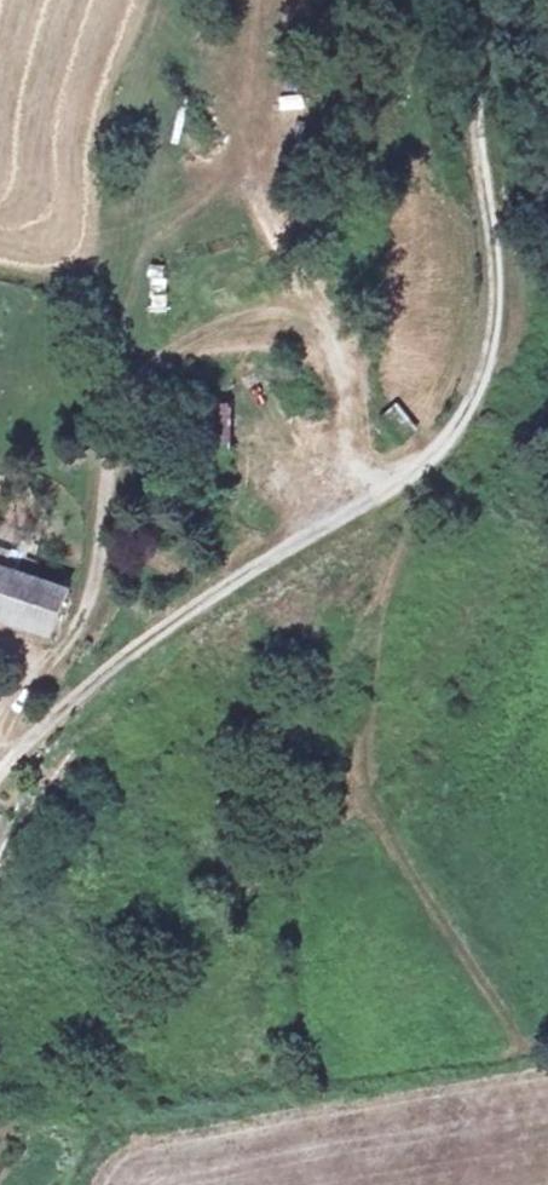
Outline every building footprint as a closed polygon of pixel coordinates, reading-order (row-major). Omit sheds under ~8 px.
[(148,309),(166,308),(165,277),(147,278),(148,309)] [(227,401),(199,404),(203,452),(231,449),(227,401)] [(377,415),(392,444),(413,433),(397,404),(377,415)] [(54,646),(72,597),(0,572),(0,627),(54,646)]
